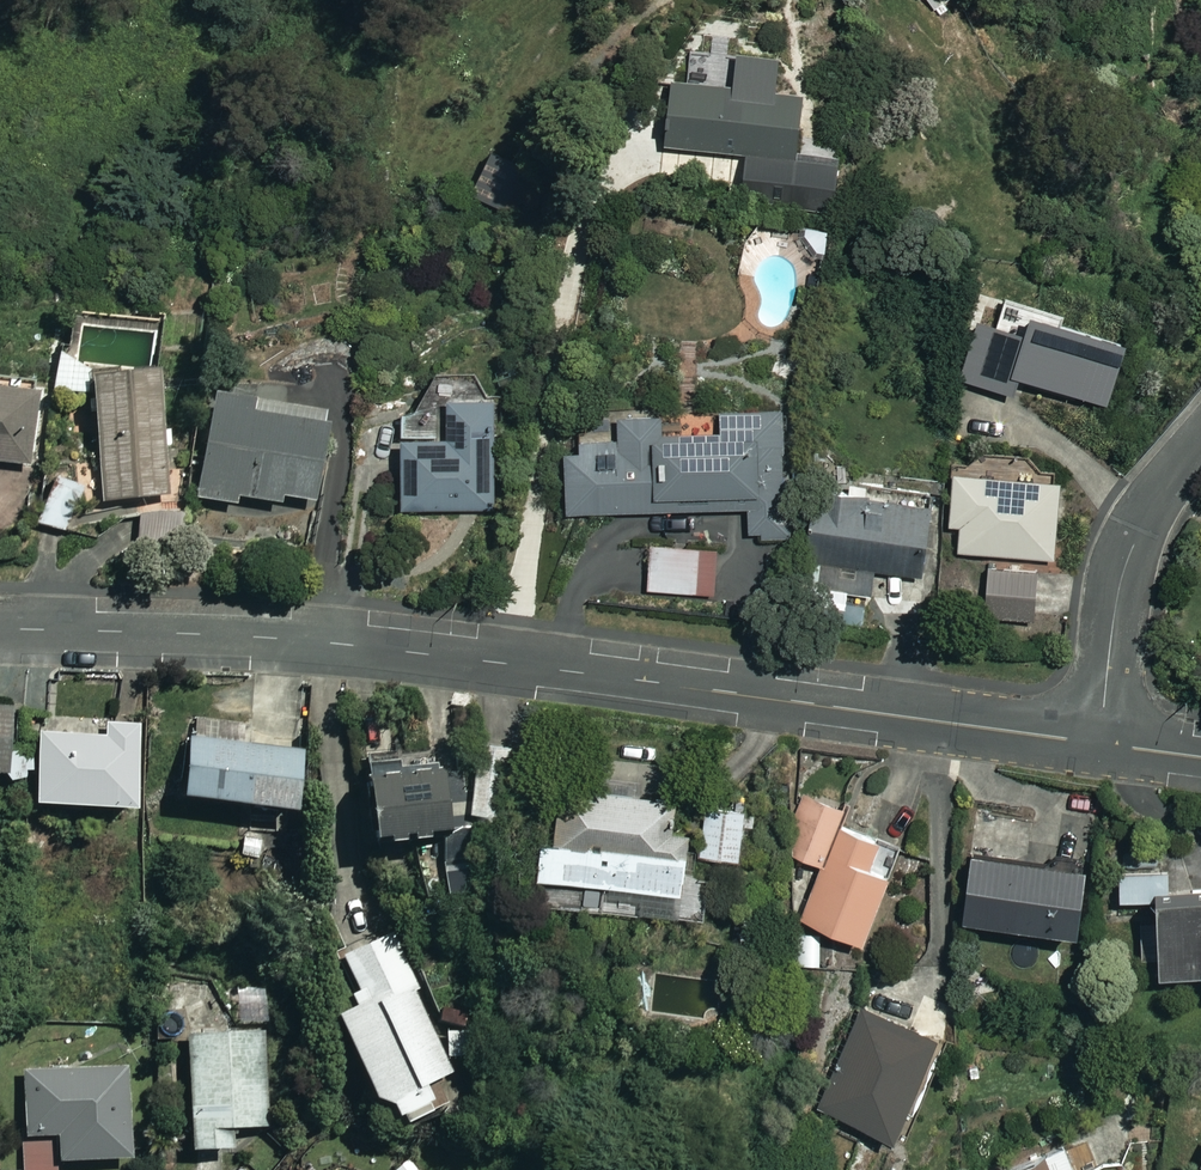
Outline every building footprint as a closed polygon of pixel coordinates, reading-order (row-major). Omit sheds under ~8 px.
[(791,160),(806,161),(811,101),(782,99),(783,77),(743,74),(742,93),(678,88),(673,152),(692,153),(691,168),(723,170),(724,155),(791,160)] [(806,161),(791,160),(788,194),(839,197),(841,164),(806,161)] [(1035,347),(981,331),(966,384),(1012,397),(1017,381),(1114,409),(1131,351),(1041,326),(1035,347)] [(171,503),(166,386),(100,389),(105,506),(171,503)] [(0,401),(0,468),(36,473),(44,407),(0,401)] [(502,407),(457,406),(457,447),(410,446),(409,511),(501,512),(502,407)] [(258,416),(218,409),(205,494),(317,511),(328,436),(257,424),(258,416)] [(791,416),(727,418),(727,441),(689,442),(688,425),(627,427),(627,445),(588,446),(588,458),(552,460),(554,520),(754,513),(755,542),(795,540),(791,416)] [(1066,489),(959,478),(954,530),(965,531),(962,555),(992,558),(986,617),(1068,626),(1074,575),(1058,573),(1066,489)] [(87,494),(60,483),(41,527),(68,538),(87,494)] [(939,513),(822,501),(815,567),(932,580),(939,513)] [(184,521),(142,522),(143,549),(185,547),(184,521)] [(704,552),(655,550),(654,593),(702,595),(704,552)] [(20,716),(0,715),(0,785),(34,787),(36,752),(18,751),(20,716)] [(254,728),(199,724),(192,812),(304,821),(309,757),(252,753),(254,728)] [(145,735),(114,735),(114,745),(46,745),(46,820),(145,820),(145,735)] [(520,749),(484,745),(474,822),(510,826),(520,749)] [(446,776),(442,751),(374,761),(388,853),(472,840),(462,774),(446,776)] [(839,802),(810,791),(789,850),(816,859),(797,913),(858,934),(881,869),(863,863),(874,832),(833,818),(839,802)] [(681,841),(685,806),(569,792),(562,857),(546,855),(543,885),(591,890),(588,914),(604,916),(607,892),(660,898),(657,922),(689,926),(698,843),(681,841)] [(756,812),(714,806),(706,863),(749,869),(756,812)] [(1081,863),(966,851),(960,910),(1075,922),(1081,863)] [(1115,870),(1116,896),(1145,895),(1148,966),(1200,965),(1200,888),(1168,889),(1167,868),(1115,870)] [(386,1117),(397,1112),(408,1139),(443,1124),(432,1097),(460,1085),(396,938),(347,960),(370,1015),(346,1025),(386,1117)] [(929,1032),(857,1004),(817,1102),(890,1131),(929,1032)] [(272,1133),(266,1034),(192,1039),(200,1159),(231,1157),(230,1136),(272,1133)] [(22,1169),(58,1169),(58,1145),(63,1145),(63,1168),(139,1167),(138,1068),(21,1069),(22,1169)] [(1122,1120),(1005,1163),(1008,1169),(1086,1169),(1134,1152),(1122,1120)]
